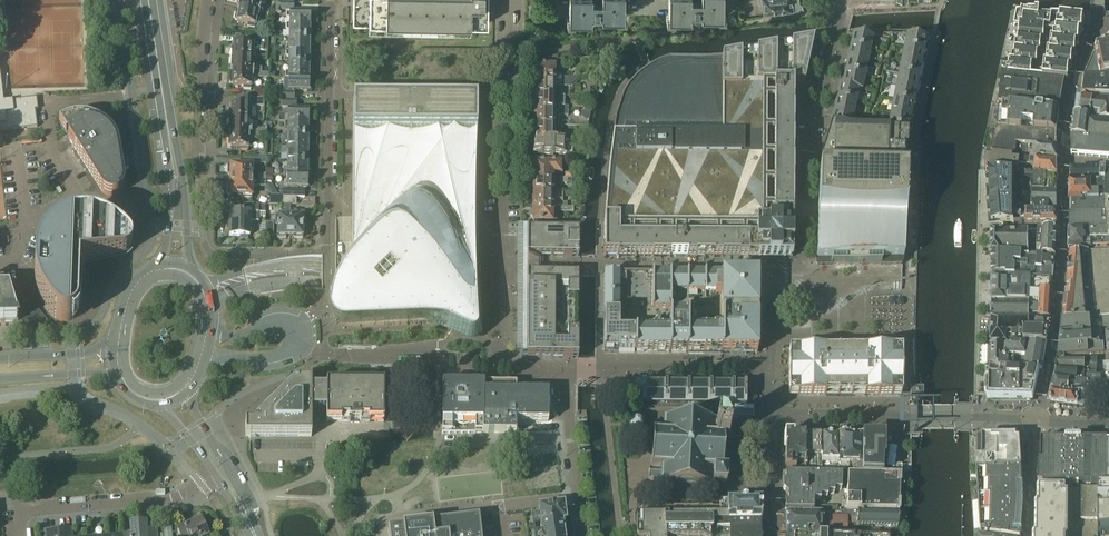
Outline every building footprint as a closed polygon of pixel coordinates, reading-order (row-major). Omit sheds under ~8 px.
[(238,2),(240,5),(240,9),(262,13),(263,8),(260,7),(261,0),(239,0),(238,2)] [(353,6),(352,6),(353,7),(353,21),(370,22),(369,33),(468,35),(471,35),(471,23),(488,24),(488,19),(488,9),(488,0),(353,0),(353,6)] [(569,18),(591,18),(591,12),(602,13),(602,15),(624,16),(624,0),(569,0),(569,18)] [(668,16),(691,17),(691,11),(701,11),(701,14),(723,14),(723,0),(669,0),(668,16)] [(764,13),(802,8),(802,3),(799,3),(799,0),(759,0),(760,3),(760,1),(762,1),(764,13)] [(277,3),(275,10),(275,14),(276,14),(276,16),(281,16),(281,11),(294,11),(294,3),(277,3)] [(236,14),(234,21),(237,21),(237,22),(248,24),(247,27),(254,28),(255,26),(256,26),(258,17),(261,18),(262,13),(240,9),(239,13),(236,14)] [(1010,61),(1008,74),(1068,81),(1069,69),(1072,69),(1073,57),(1075,57),(1076,45),(1078,45),(1080,32),(1082,32),(1084,16),(1062,15),(1051,15),(1051,17),(1039,16),(1040,11),(1017,11),(1014,25),(1020,26),(1020,50),(1016,49),(1014,61),(1010,61)] [(286,13),(286,19),(289,19),(289,25),(289,26),(309,26),(309,24),(311,24),(311,14),(286,13)] [(286,25),(286,31),(289,31),(289,39),(309,39),(309,37),(311,37),(311,29),(309,29),(309,26),(289,26),(289,25),(286,25)] [(829,128),(830,128),(850,132),(886,134),(887,132),(889,133),(890,131),(907,134),(907,133),(909,121),(910,121),(910,120),(912,108),(913,107),(912,107),(915,95),(915,94),(917,82),(918,82),(918,81),(920,69),(921,67),(920,67),(923,56),(923,54),(925,43),(926,43),(926,42),(906,38),(901,37),(882,37),(882,40),(866,37),(866,39),(852,37),(852,38),(849,49),(849,51),(847,62),(846,62),(846,64),(844,76),(844,75),(843,77),(844,77),(841,89),(838,88),(837,89),(838,89),(835,101),(835,102),(833,114),(832,114),(832,116),(830,127),(829,128)] [(232,51),(231,58),(254,60),(254,51),(267,52),(268,39),(249,38),(249,45),(235,45),(234,49),(232,51)] [(286,46),(286,52),(309,52),(309,49),(311,49),(311,41),(309,41),(309,39),(289,39),(289,46),(286,46)] [(1084,77),(1100,77),(1108,75),(1108,40),(1108,41),(1098,46),(1095,51),(1096,52),(1095,52),(1084,77),(1085,77),(1084,77)] [(604,256),(784,258),(792,258),(792,223),(793,84),(795,84),(804,84),(813,41),(728,56),(687,56),(680,57),(673,58),(666,59),(660,62),(653,65),(647,68),(641,73),(639,74),(634,79),(629,85),(627,87),(623,93),(615,117),(608,169),(604,221),(604,256)] [(286,52),(286,58),(289,58),(289,65),(309,66),(309,63),(311,63),(311,56),(309,56),(309,52),(286,52)] [(233,68),(233,72),(261,73),(262,68),(253,68),(254,60),(231,58),(231,66),(233,68)] [(286,73),(285,79),(309,79),(309,75),(310,75),(310,68),(309,68),(309,67),(309,66),(289,65),(289,66),(288,73),(286,73)] [(535,75),(535,82),(568,82),(568,77),(559,77),(559,74),(560,70),(559,70),(559,67),(545,67),(542,67),(535,67),(535,69),(534,70),(534,74),(535,75)] [(261,73),(233,72),(233,76),(230,78),(230,85),(232,85),(232,86),(243,86),(243,89),(251,89),(251,87),(252,87),(253,78),(268,79),(268,74),(261,73)] [(12,130),(12,129),(16,129),(17,130),(37,127),(35,110),(38,110),(36,98),(12,101),(3,102),(2,91),(0,74),(0,132),(12,130)] [(999,104),(999,105),(1034,109),(1059,111),(1065,81),(1068,82),(1068,81),(1008,74),(1002,74),(1002,75),(1003,75),(1000,104),(999,104)] [(1095,94),(1108,95),(1108,75),(1100,77),(1084,77),(1082,94),(1095,94)] [(535,95),(535,96),(559,96),(559,87),(572,87),(579,81),(579,78),(568,77),(568,82),(535,82),(535,88),(534,89),(534,93),(535,95)] [(282,93),(282,100),(295,100),(295,93),(292,93),(292,91),(308,91),(308,89),(310,89),(310,81),(309,81),(309,79),(285,79),(283,79),(283,93),(282,93)] [(254,97),(267,97),(268,89),(254,89),(254,97)] [(1075,115),(1108,119),(1108,95),(1095,94),(1095,97),(1083,96),(1077,96),(1075,115)] [(535,110),(554,111),(561,111),(568,111),(568,106),(564,106),(564,96),(559,96),(535,96),(535,98),(534,98),(534,102),(535,104),(535,110)] [(482,333),(480,256),(481,99),(343,98),(342,217),(336,217),(336,266),(336,282),(336,291),(338,291),(337,296),(335,303),(335,306),(334,312),(334,314),(334,316),(335,318),(336,319),(338,321),(340,322),(341,323),(343,323),(345,323),(417,321),(469,343),(474,343),(477,342),(480,340),(481,337),(482,333)] [(229,112),(229,120),(249,120),(252,119),(252,108),(264,107),(264,100),(258,100),(234,100),(234,106),(232,106),(231,111),(229,112)] [(296,101),(282,100),(282,108),(296,109),(296,101)] [(999,105),(996,128),(1013,130),(1057,132),(1059,111),(1034,109),(999,105)] [(534,123),(534,125),(558,125),(558,116),(554,116),(554,111),(535,110),(534,117),(533,118),(533,122),(534,123)] [(278,115),(278,123),(285,123),(308,123),(308,121),(310,121),(310,113),(308,113),(308,111),(285,111),(285,115),(278,115)] [(1072,137),(1108,140),(1108,119),(1075,115),(1074,115),(1072,137)] [(93,119),(91,118),(86,117),(82,117),(80,117),(78,117),(74,117),(71,118),(69,118),(67,119),(64,120),(59,123),(66,135),(67,134),(69,137),(68,138),(101,191),(102,192),(103,193),(104,194),(105,195),(106,196),(110,197),(113,197),(116,196),(117,196),(118,196),(119,195),(119,194),(121,193),(123,191),(124,189),(124,187),(125,185),(125,183),(119,149),(119,146),(118,144),(117,142),(116,140),(115,138),(114,136),(113,134),(112,132),(111,131),(109,129),(108,128),(106,126),(104,125),(102,124),(101,122),(99,121),(97,120),(95,120),(93,119)] [(231,130),(231,133),(267,134),(267,129),(249,129),(249,120),(229,120),(228,128),(231,130)] [(285,123),(285,129),(288,129),(287,136),(308,136),(308,134),(309,134),(310,127),(308,127),(308,123),(285,123)] [(534,133),(534,140),(553,140),(553,139),(553,135),(558,135),(558,125),(534,125),(534,127),(533,128),(533,132),(534,133)] [(818,206),(816,259),(817,259),(816,270),(902,274),(903,259),(904,229),(906,173),(907,134),(890,131),(889,133),(887,132),(886,134),(850,132),(830,128),(826,144),(820,162),(818,206)] [(986,156),(985,170),(1041,176),(1057,178),(1056,163),(1056,148),(1057,133),(1057,132),(1013,130),(996,128),(996,131),(993,130),(991,132),(991,137),(993,139),(992,145),(987,145),(987,152),(992,153),(991,156),(986,156)] [(267,134),(231,133),(231,138),(228,139),(228,147),(231,147),(240,147),(240,150),(248,150),(248,147),(249,139),(257,139),(267,139),(267,134)] [(281,143),(281,149),(284,149),(308,150),(308,146),(309,146),(309,139),(308,139),(308,136),(287,136),(287,143),(281,143)] [(1071,155),(1108,158),(1108,140),(1072,137),(1071,155)] [(553,140),(534,140),(534,146),(533,147),(533,151),(534,152),(534,154),(541,155),(543,155),(552,155),(554,155),(567,155),(567,144),(582,145),(582,140),(568,140),(561,139),(553,139),(553,140)] [(284,149),(284,155),(287,155),(287,163),(307,163),(307,161),(309,161),(309,153),(308,153),(308,150),(284,149)] [(230,175),(230,180),(252,181),(252,164),(266,164),(267,158),(243,157),(243,164),(240,164),(240,166),(227,166),(227,175),(230,175)] [(284,170),(284,176),(287,176),(307,176),(307,173),(309,173),(309,165),(307,165),(307,163),(287,163),(287,170),(284,170)] [(533,166),(533,170),(534,171),(534,178),(552,178),(552,174),(562,174),(562,164),(554,164),(554,163),(552,163),(543,163),(540,163),(534,163),(534,165),(533,166)] [(985,170),(985,171),(988,171),(988,172),(989,181),(990,186),(989,186),(989,188),(990,201),(990,202),(990,203),(991,212),(991,215),(991,218),(991,219),(992,225),(997,225),(1004,225),(1014,224),(1025,224),(1048,223),(1052,223),(1054,223),(1057,223),(1057,221),(1057,193),(1056,193),(1056,194),(1018,190),(1018,188),(1020,178),(1041,180),(1041,176),(985,170)] [(1071,171),(1070,182),(1096,181),(1096,187),(1105,187),(1106,173),(1106,171),(1088,170),(1071,171)] [(284,182),(284,188),(307,188),(307,186),(309,186),(309,178),(307,178),(307,176),(287,176),(287,182),(284,182)] [(1057,178),(1041,176),(1041,180),(1020,178),(1018,188),(1035,190),(1035,189),(1057,192),(1057,178)] [(532,185),(532,189),(533,191),(533,192),(557,193),(557,183),(552,183),(552,178),(534,178),(533,184),(532,185)] [(252,181),(230,180),(230,185),(227,185),(227,196),(241,196),(241,199),(252,199),(252,187),(266,187),(266,181),(258,181),(252,181)] [(1103,199),(1105,187),(1096,187),(1096,181),(1070,182),(1070,203),(1069,214),(1108,213),(1108,200),(1103,199)] [(532,195),(532,199),(533,200),(533,207),(552,208),(560,207),(567,208),(567,203),(557,203),(557,193),(533,192),(533,194),(532,195)] [(270,195),(270,205),(282,205),(283,205),(283,198),(280,198),(278,196),(270,195)] [(230,212),(229,236),(240,236),(239,240),(248,240),(248,236),(249,236),(250,222),(258,222),(258,218),(265,218),(265,213),(265,206),(247,205),(247,213),(230,212)] [(276,216),(276,225),(277,225),(277,227),(277,238),(286,238),(286,237),(287,237),(287,236),(290,236),(290,212),(290,205),(283,205),(282,205),(282,212),(284,212),(284,216),(276,216)] [(533,213),(532,215),(532,219),(533,220),(533,222),(540,222),(542,222),(543,222),(546,222),(546,227),(557,227),(557,222),(557,212),(552,212),(552,208),(533,207),(533,213)] [(290,212),(290,236),(293,236),(293,237),(294,237),(294,239),(303,239),(303,227),(303,225),(305,225),(305,216),(296,216),(296,212),(290,212)] [(1069,214),(1069,241),(1108,240),(1108,213),(1069,214)] [(44,244),(42,248),(40,252),(38,256),(36,261),(35,263),(35,266),(34,270),(34,273),(34,275),(34,277),(34,281),(35,283),(35,286),(36,289),(37,292),(38,294),(39,298),(42,304),(45,308),(46,309),(49,314),(51,315),(52,316),(56,320),(57,320),(58,321),(60,322),(61,322),(64,322),(65,322),(66,322),(68,322),(70,321),(72,320),(73,319),(75,317),(76,316),(77,314),(77,312),(78,310),(78,308),(79,268),(79,265),(122,255),(125,254),(127,253),(128,252),(130,250),(130,249),(131,248),(131,247),(131,246),(132,245),(132,244),(132,243),(132,242),(132,241),(131,240),(131,239),(129,237),(128,235),(125,232),(123,231),(120,228),(116,226),(115,225),(111,224),(107,222),(103,221),(100,221),(97,220),(92,220),(89,220),(86,220),(83,220),(79,221),(75,222),(71,223),(67,225),(63,226),(60,228),(57,231),(53,233),(51,236),(48,238),(46,241),(44,244)] [(521,256),(578,256),(578,250),(578,227),(557,227),(546,227),(546,231),(527,232),(522,232),(521,256)] [(1036,257),(1055,257),(1056,232),(1054,230),(1043,230),(1038,230),(1036,257)] [(991,253),(1029,254),(1029,231),(992,232),(991,232),(991,253)] [(1069,241),(1069,251),(1073,251),(1074,251),(1108,250),(1108,240),(1069,241)] [(1066,289),(1108,285),(1108,252),(1069,254),(1068,271),(1067,271),(1066,289)] [(1027,277),(1053,280),(1053,281),(1055,257),(1036,257),(1029,256),(1008,254),(992,253),(991,253),(992,262),(992,266),(992,275),(992,277),(993,277),(1018,277),(1027,277)] [(757,354),(757,274),(604,275),(604,353),(757,354)] [(992,277),(992,283),(992,287),(992,303),(1030,302),(1031,278),(1027,278),(1027,277),(1018,277),(993,277),(992,277)] [(1031,278),(1030,302),(1029,320),(1030,320),(1050,320),(1051,305),(1052,294),(1053,280),(1034,279),(1034,278),(1031,278)] [(578,359),(578,280),(521,279),(521,358),(527,358),(527,359),(563,359),(578,359)] [(1062,323),(1108,319),(1108,285),(1066,289),(1065,289),(1065,305),(1064,305),(1062,323)] [(18,323),(9,292),(0,292),(0,324),(18,323)] [(30,292),(9,292),(18,323),(50,323),(48,320),(46,318),(44,316),(43,315),(41,313),(40,312),(39,310),(38,308),(35,304),(33,300),(32,296),(31,294),(30,292)] [(1030,302),(992,303),(992,320),(1012,320),(1029,320),(1030,302)] [(1061,337),(1096,334),(1098,334),(1098,330),(1108,328),(1108,319),(1062,323),(1061,337)] [(991,334),(990,343),(991,343),(1000,343),(1000,346),(1003,346),(1003,343),(1012,343),(1012,337),(1012,335),(1018,335),(1018,333),(1030,333),(1030,332),(1030,320),(1029,320),(1012,320),(992,320),(991,328),(991,334)] [(1050,320),(1030,320),(1030,332),(1048,332),(1050,321),(1050,320)] [(1018,335),(1012,335),(1012,337),(1012,343),(1014,345),(1046,344),(1048,332),(1030,332),(1030,333),(1018,333),(1018,335)] [(1061,337),(1060,346),(1097,343),(1096,334),(1061,337)] [(1097,343),(1060,346),(1059,356),(1104,353),(1104,342),(1097,343)] [(1014,345),(1009,346),(1009,348),(1006,348),(1005,357),(1015,357),(1015,372),(1025,373),(1025,371),(1042,371),(1046,344),(1014,345)] [(990,366),(990,371),(1015,372),(1015,357),(1005,357),(1006,348),(1009,348),(1009,346),(1006,346),(1003,346),(1000,346),(990,346),(990,347),(990,365),(990,366)] [(788,397),(901,398),(901,352),(788,351),(788,397)] [(1058,360),(1056,370),(1096,374),(1097,359),(1058,360)] [(1056,370),(1054,378),(1087,382),(1087,376),(1096,377),(1096,374),(1056,370)] [(990,372),(990,378),(1002,378),(1002,399),(1032,399),(1041,372),(1042,372),(1042,371),(1025,371),(1025,373),(1015,372),(990,371),(990,372)] [(1108,402),(1108,373),(1106,374),(1101,374),(1101,378),(1102,386),(1104,386),(1105,395),(1102,395),(1103,401),(1104,401),(1108,402)] [(1085,396),(1102,395),(1105,395),(1104,386),(1102,386),(1101,378),(1096,378),(1096,377),(1087,376),(1087,382),(1054,378),(1054,379),(1052,392),(1077,395),(1085,396)] [(1002,378),(990,378),(990,379),(989,379),(989,399),(1002,399),(1002,378)] [(258,423),(245,423),(245,437),(247,437),(311,437),(311,411),(326,411),(326,388),(311,388),(311,381),(298,381),(298,384),(295,384),(295,381),(279,397),(272,405),(255,421),(258,421),(258,423)] [(384,384),(326,383),(326,388),(326,411),(326,420),(326,421),(327,421),(340,422),(350,422),(351,422),(351,423),(359,423),(359,422),(360,422),(369,422),(384,422),(384,384)] [(442,398),(442,422),(442,434),(516,434),(516,433),(516,422),(533,422),(548,422),(548,421),(548,409),(549,409),(549,405),(548,405),(548,392),(548,387),(529,385),(516,385),(516,384),(509,384),(509,383),(505,383),(505,384),(493,384),(493,383),(489,383),(489,384),(479,384),(479,383),(471,383),(471,384),(466,384),(455,384),(455,383),(447,383),(447,384),(442,384),(442,392),(442,398)] [(637,409),(719,412),(719,423),(752,424),(752,412),(744,412),(744,406),(746,406),(746,384),(746,385),(645,385),(645,383),(635,383),(635,406),(640,406),(640,409),(637,409)] [(922,389),(911,389),(911,396),(915,396),(915,398),(922,398),(922,389)] [(1078,408),(1083,408),(1085,396),(1077,395),(1052,392),(1051,393),(1050,401),(1052,405),(1078,408)] [(1095,403),(1103,401),(1102,395),(1085,396),(1083,408),(1087,409),(1095,403)] [(632,431),(634,432),(639,432),(641,431),(642,429),(643,422),(641,420),(639,419),(635,419),(632,420),(631,421),(630,421),(630,422),(629,423),(629,428),(630,430),(632,431)] [(732,471),(732,461),(733,461),(733,451),(733,441),(734,441),(734,440),(733,440),(728,440),(729,440),(729,438),(729,429),(730,427),(729,427),(729,426),(727,426),(727,427),(718,426),(716,426),(716,423),(706,422),(706,421),(705,421),(705,422),(674,420),(674,419),(673,419),(673,420),(663,420),(663,425),(651,424),(651,436),(652,436),(651,468),(649,468),(648,480),(660,480),(660,482),(660,485),(669,486),(669,487),(671,487),(671,486),(702,487),(702,489),(703,489),(703,487),(712,488),(713,484),(713,485),(715,485),(724,485),(725,486),(725,485),(726,485),(727,485),(727,483),(726,483),(727,474),(727,472),(731,472),(732,472),(732,471)] [(784,434),(784,448),(785,448),(785,470),(796,470),(796,469),(805,469),(804,437),(793,437),(793,434),(784,434)] [(838,437),(838,473),(846,473),(861,474),(862,437),(846,437),(846,436),(845,435),(842,435),(841,435),(841,436),(841,437),(838,437)] [(883,436),(861,436),(862,437),(861,474),(882,475),(882,465),(882,458),(883,458),(883,456),(883,438),(883,436)] [(820,437),(804,437),(805,469),(805,471),(821,472),(820,437)] [(838,437),(820,437),(821,472),(838,473),(838,437)] [(975,458),(975,471),(1022,468),(1021,451),(1020,441),(1016,437),(1008,437),(980,437),(980,456),(975,456),(975,458)] [(1039,469),(1038,484),(1043,484),(1051,485),(1107,485),(1108,450),(1108,449),(1108,445),(1108,442),(1105,442),(1105,441),(1103,441),(1103,442),(1093,442),(1093,441),(1091,441),(1091,442),(1081,442),(1081,441),(1079,441),(1079,442),(1069,442),(1069,441),(1067,441),(1067,442),(1056,442),(1056,441),(1055,441),(1055,442),(1044,442),(1044,441),(1043,441),(1043,442),(1041,442),(1041,449),(1041,458),(1041,462),(1040,462),(1039,469)] [(1098,490),(1098,535),(1101,534),(1108,534),(1108,445),(1108,449),(1108,450),(1107,485),(1107,488),(1099,488),(1099,490),(1098,490)] [(861,474),(846,473),(845,512),(851,512),(896,514),(897,476),(901,477),(902,466),(882,465),(882,475),(861,474)] [(975,471),(977,471),(977,474),(978,473),(980,497),(978,497),(978,500),(979,499),(979,502),(979,504),(980,504),(982,529),(986,529),(986,535),(987,535),(1021,535),(1021,531),(1022,529),(1023,503),(1023,501),(1023,499),(1023,497),(1022,472),(1022,470),(1022,468),(975,471)] [(841,476),(785,474),(785,481),(783,483),(783,491),(786,495),(785,511),(813,511),(813,501),(820,501),(820,497),(827,497),(827,494),(834,494),(834,491),(841,491),(841,476)] [(1098,535),(1098,490),(1044,490),(1038,490),(1038,505),(1036,505),(1036,506),(1036,513),(1036,517),(1036,521),(1036,522),(1036,524),(1036,535),(1098,535)] [(759,534),(760,534),(760,533),(759,533),(759,531),(760,531),(759,531),(759,529),(760,529),(760,528),(759,528),(759,526),(760,526),(760,525),(759,525),(759,523),(760,523),(760,522),(760,521),(760,520),(759,520),(759,516),(758,516),(758,509),(760,509),(760,503),(760,502),(727,502),(720,503),(720,507),(704,507),(648,507),(647,507),(646,507),(645,507),(645,508),(644,508),(643,508),(643,509),(642,509),(642,510),(641,510),(641,511),(640,512),(640,513),(639,515),(639,516),(638,516),(637,516),(636,517),(636,518),(636,523),(636,535),(759,535),(759,534)] [(562,524),(565,524),(563,506),(538,509),(541,535),(563,535),(562,524)] [(896,514),(851,512),(850,517),(851,517),(851,522),(856,523),(856,525),(898,527),(898,514),(896,514)] [(786,534),(831,535),(843,535),(845,535),(845,517),(829,517),(829,515),(820,515),(820,514),(785,514),(785,534),(786,534)] [(388,528),(389,535),(481,535),(479,517),(388,528)] [(177,531),(178,533),(179,535),(186,535),(187,535),(206,535),(208,535),(201,520),(177,531)] [(122,533),(122,535),(123,535),(157,535),(156,530),(147,531),(146,522),(145,523),(145,522),(144,522),(142,521),(140,521),(138,523),(130,524),(130,532),(122,533)] [(163,524),(163,525),(164,535),(171,535),(170,524),(171,524),(170,524),(163,524)]
